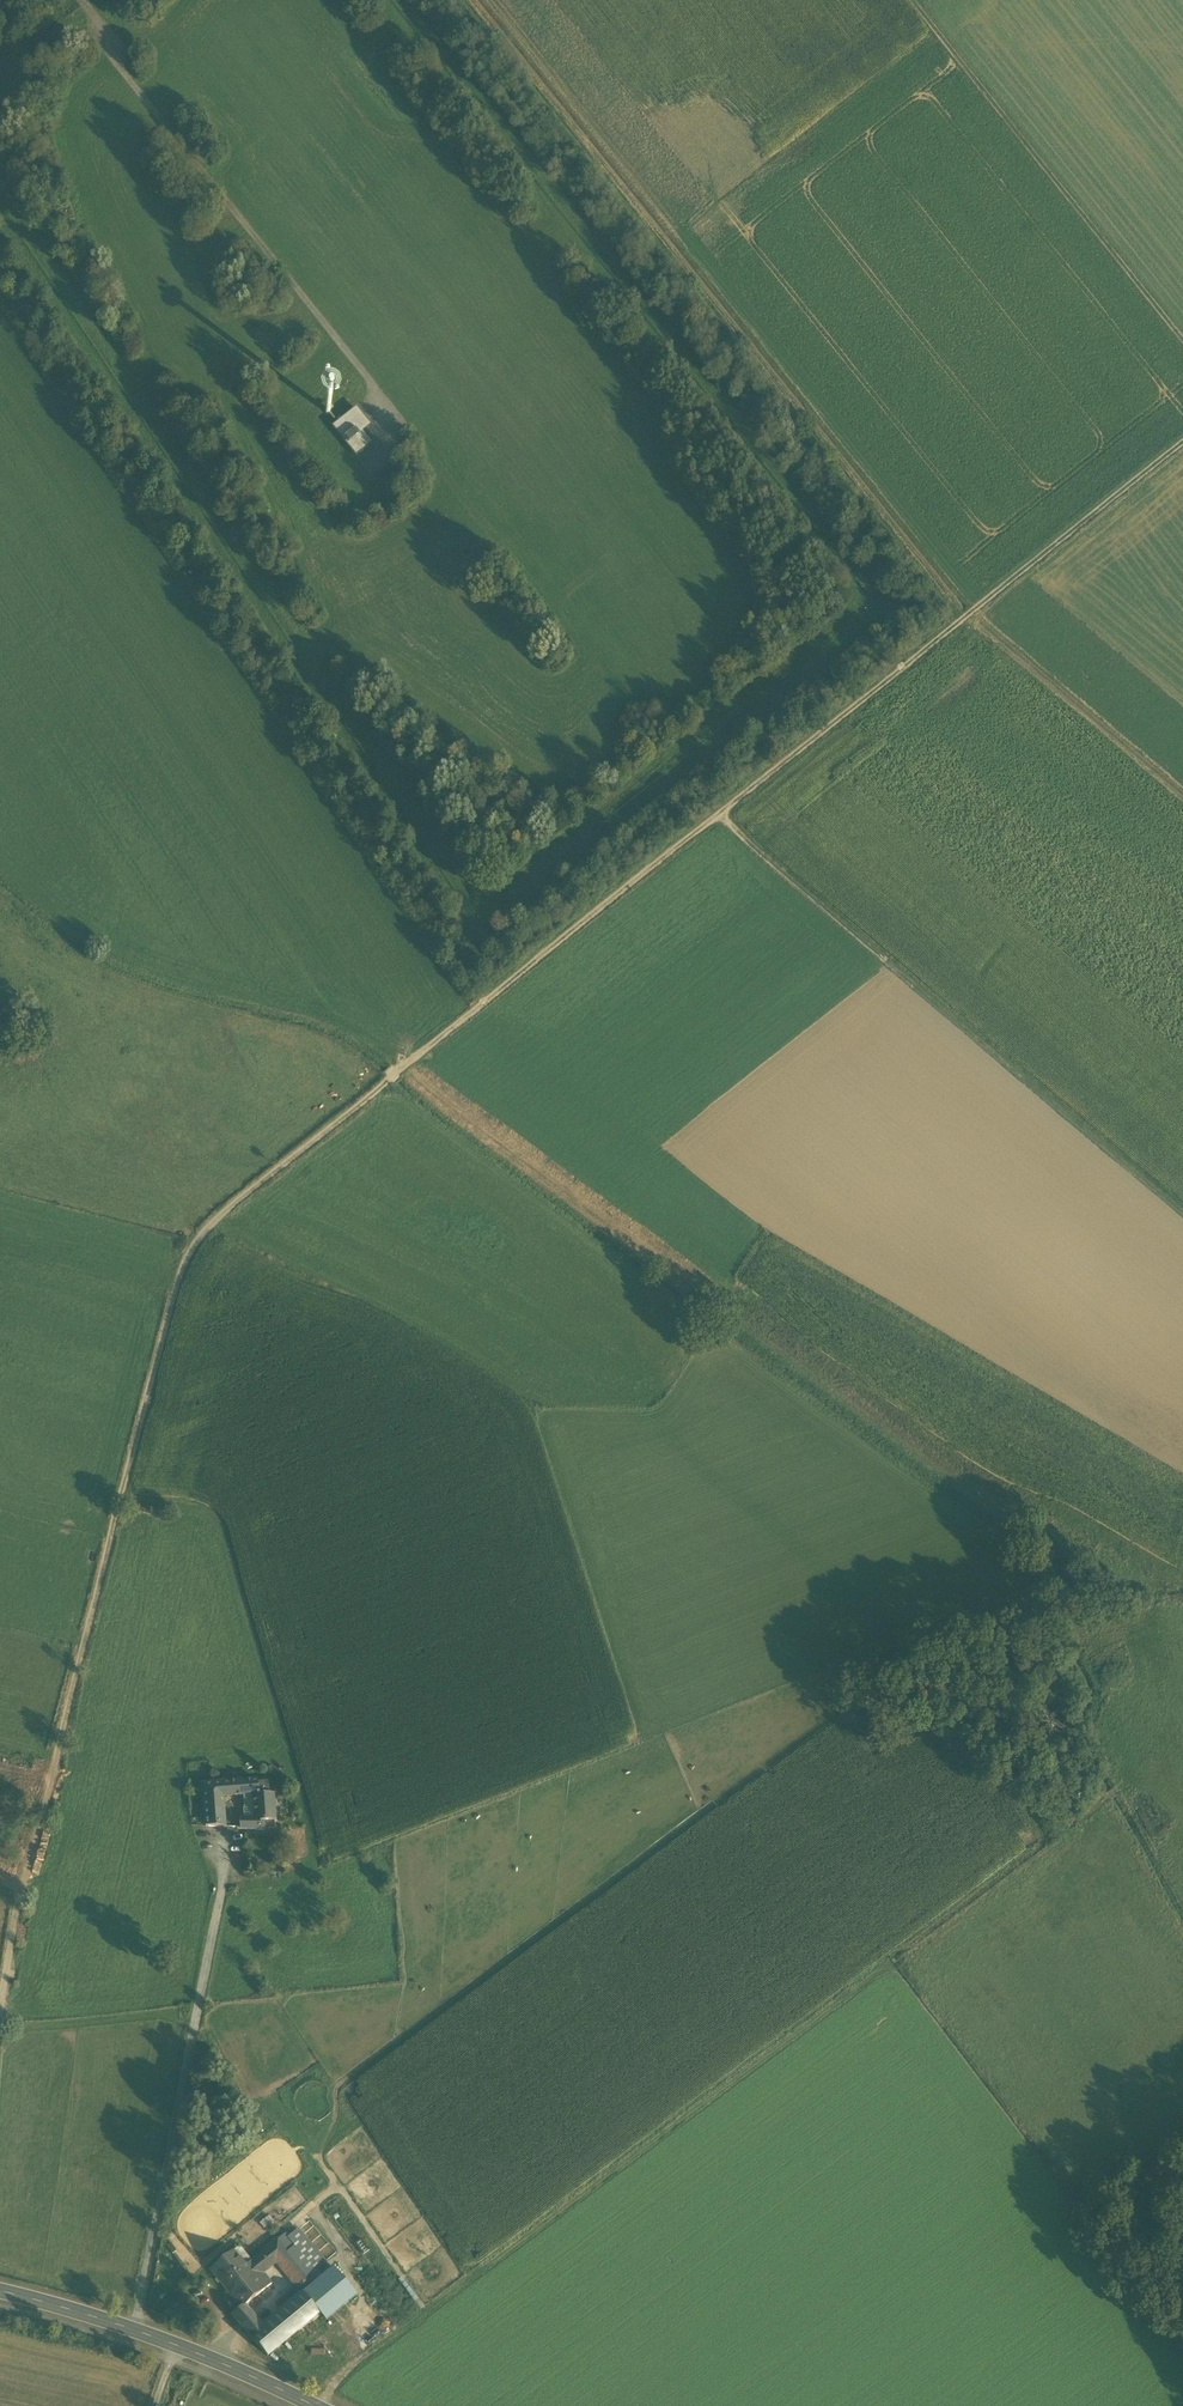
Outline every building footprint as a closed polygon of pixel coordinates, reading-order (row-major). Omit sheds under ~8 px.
[(333,427),(356,457),(372,445),(363,434),(371,427),(356,408),(333,427)] [(265,1831),(265,1830),(274,1829),(274,1822),(275,1822),(274,1795),(268,1795),(259,1796),(258,1784),(257,1781),(222,1784),(223,1797),(243,1796),(252,1795),(254,1819),(244,1819),(239,1819),(240,1830),(265,1831)] [(267,1783),(258,1784),(259,1796),(268,1795),(267,1783)] [(225,1829),(223,1797),(222,1784),(203,1785),(206,1827),(225,1829)] [(252,1795),(243,1796),(244,1808),(243,1810),(244,1819),(254,1819),(252,1795)] [(260,2224),(264,2230),(274,2222),(270,2217),(260,2224)] [(277,2306),(281,2311),(303,2294),(314,2284),(307,2276),(325,2262),(298,2231),(288,2238),(285,2234),(253,2260),(263,2274),(276,2263),(297,2289),(277,2306)] [(369,2251),(361,2239),(354,2244),(363,2256),(369,2251)] [(240,2247),(234,2251),(246,2266),(251,2261),(240,2247)] [(209,2270),(240,2309),(244,2306),(272,2285),(263,2274),(253,2260),(252,2260),(251,2261),(246,2266),(234,2251),(209,2270)] [(303,2294),(319,2314),(326,2322),(357,2296),(334,2268),(327,2273),(314,2284),(303,2294)] [(273,2318),(263,2327),(250,2337),(266,2356),(267,2357),(296,2333),(319,2314),(303,2294),(281,2311),(273,2318)] [(232,2315),(238,2322),(249,2312),(244,2306),(240,2309),(232,2315)] [(256,2319),(249,2312),(238,2322),(244,2329),(256,2319)] [(258,2321),(263,2327),(273,2318),(268,2312),(258,2321)] [(303,2341),(326,2322),(319,2314),(296,2333),(303,2341)] [(258,2321),(256,2319),(244,2329),(250,2337),(263,2327),(258,2321)]
